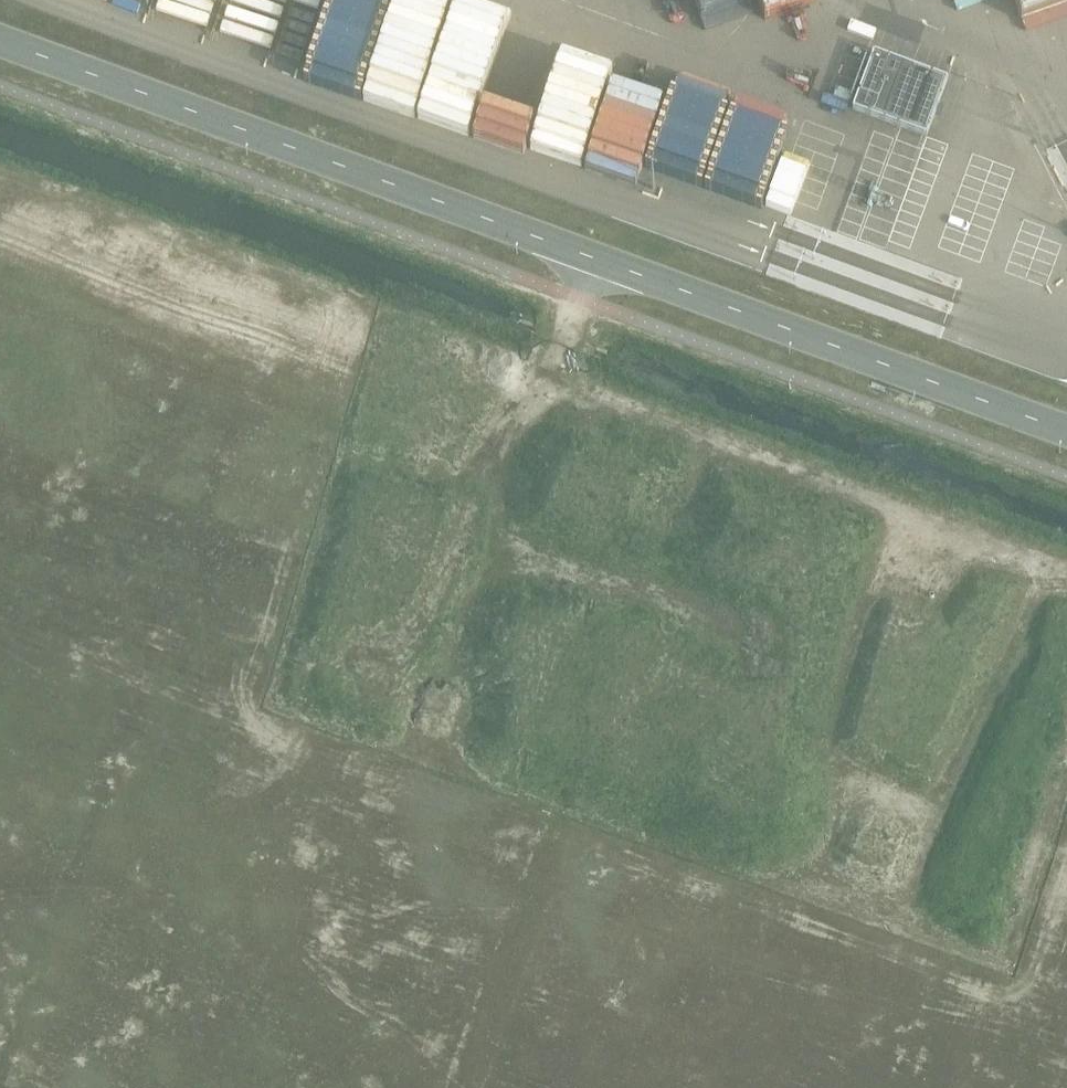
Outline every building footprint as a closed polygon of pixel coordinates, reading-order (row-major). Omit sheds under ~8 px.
[(655,16),(689,9),(687,0),(652,0),(655,16)] [(750,3),(750,0),(694,0),(699,16),(750,3)] [(874,53),(854,110),(928,137),(948,80),(874,53)] [(603,161),(648,161),(648,117),(603,117),(603,161)]
